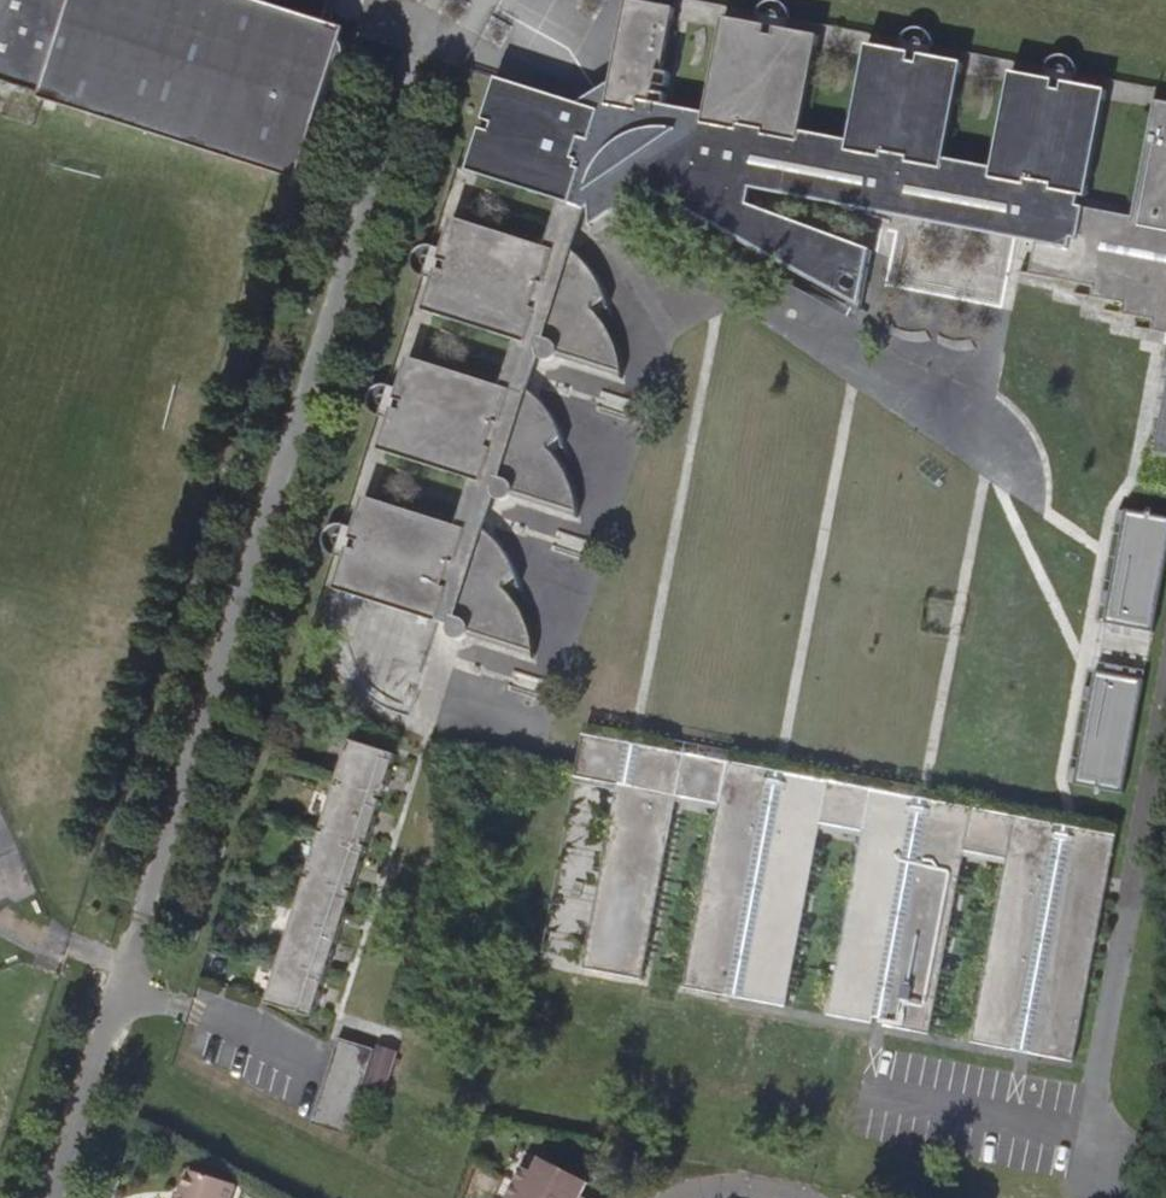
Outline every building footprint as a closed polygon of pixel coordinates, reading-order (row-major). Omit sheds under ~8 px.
[(298,5),(325,22),(332,0),(300,0),(298,5)] [(1139,198),(1137,206),(1088,196),(1089,188),(1107,93),(1066,84),(1064,93),(1054,91),(1056,82),(1011,73),(992,170),(991,178),(943,169),(944,161),(962,65),(919,56),(917,65),(908,64),(910,54),(867,46),(848,142),(847,150),(800,141),(801,133),(819,37),(776,29),(774,37),(765,35),(766,26),(724,19),(705,114),(704,122),(654,113),(656,105),(674,10),(626,1),(610,85),(608,95),(611,100),(613,104),(597,121),(594,116),(591,114),(588,110),(582,107),(577,107),(575,104),(496,79),(482,121),(491,124),(489,134),(479,130),(466,172),(567,205),(553,250),(451,219),(438,260),(446,263),(443,274),(434,271),(422,311),(514,341),(522,344),(507,391),(499,388),(407,359),(393,400),(402,404),(399,414),(390,411),(377,451),(469,481),(478,485),(463,531),(454,528),(361,498),(347,540),(357,543),(354,553),(344,550),(332,591),(442,626),(443,631),(446,636),(449,639),(454,640),(460,640),(464,637),(467,633),(529,653),(526,636),(522,620),(514,604),(502,588),(512,577),(507,564),(500,550),(491,539),(481,531),(491,500),(496,503),(501,504),(505,503),(509,500),(512,495),(572,515),(573,509),(570,493),(567,483),(560,468),(554,459),(547,450),(557,440),(549,422),(542,409),(532,397),(526,390),(536,358),(540,360),(544,362),(549,362),(554,361),(557,355),(618,375),(617,360),(612,344),(605,329),(599,319),(592,310),(603,298),(595,280),(586,267),(579,258),(571,250),(584,210),(589,207),(590,225),(629,200),(621,185),(630,180),(871,310),(878,267),(748,206),(750,190),(822,204),(1036,245),(1030,276),(1094,288),(1092,299),(1125,306),(1123,316),(1155,322),(1154,333),(1165,335),(1165,104),(1157,103),(1139,198)] [(781,3),(772,1),(768,2),(763,4),(760,6),(757,10),(755,13),(766,14),(767,13),(769,12),(772,11),(774,11),(777,12),(779,13),(780,15),(781,18),(789,19),(789,15),(787,11),(784,6),(781,3)] [(921,30),(914,29),(908,30),(904,33),(900,38),(899,41),(911,43),(911,40),(914,39),(917,39),(919,40),(921,42),(922,45),(933,47),(932,42),(930,37),(925,32),(921,30)] [(1047,64),(1046,68),(1057,70),(1058,67),(1061,66),(1065,66),(1068,68),(1069,72),(1069,73),(1080,75),(1080,70),(1080,65),(1076,60),(1074,56),(1068,54),(1062,54),(1055,54),(1052,57),(1050,60),(1047,64)] [(7,80),(6,83),(46,96),(47,92),(7,80)] [(705,114),(656,105),(654,113),(704,122),(705,114)] [(848,142),(801,133),(800,141),(847,150),(848,142)] [(992,170),(944,161),(943,169),(991,178),(992,170)] [(1139,198),(1089,188),(1088,196),(1137,206),(1139,198)] [(514,341),(499,388),(507,391),(522,344),(514,341)] [(1156,454),(1165,456),(1165,399),(1156,454)] [(469,481),(454,528),(463,531),(478,485),(469,481)] [(1104,622),(1153,631),(1165,559),(1165,519),(1125,512),(1104,622)] [(1144,680),(1095,671),(1075,783),(1123,792),(1144,680)] [(576,780),(618,788),(633,791),(641,742),(584,732),(576,780)] [(263,1005),(310,1019),(370,829),(393,755),(347,741),(288,927),(263,1005)] [(633,791),(618,788),(584,972),(645,983),(678,801),(720,808),(686,990),(731,999),(774,767),(641,742),(633,791)] [(831,1017),(876,1026),(919,794),(786,770),(744,1001),(788,1009),(822,828),(864,836),(831,1017)] [(975,1044),(1020,1053),(1063,821),(931,796),(889,1028),(933,1037),(966,855),(1008,863),(975,1044)] [(1075,1063),(1116,832),(1076,824),(1033,1056),(1075,1063)] [(347,1137),(374,1051),(337,1040),(310,1125),(347,1137)] [(579,1197),(567,1191),(574,1177),(537,1158),(530,1172),(520,1168),(504,1197),(580,1197),(579,1197)] [(232,1187),(187,1173),(179,1197),(229,1197),(232,1187)] [(586,1183),(574,1177),(567,1191),(579,1197),(586,1183)]
